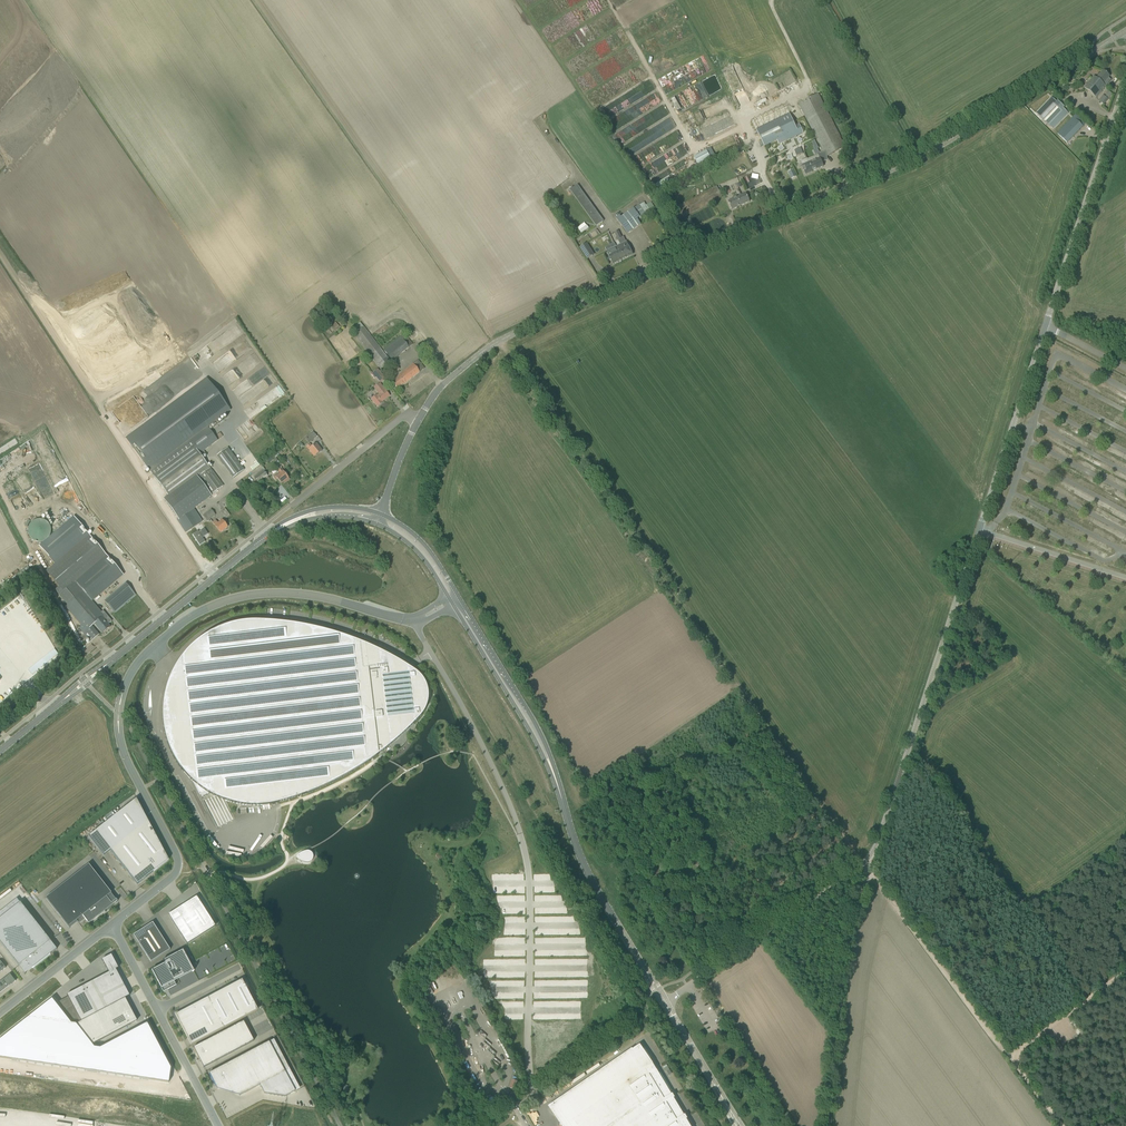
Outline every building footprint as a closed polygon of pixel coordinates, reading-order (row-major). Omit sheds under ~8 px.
[(1084,88),(1096,98),(1106,86),(1103,84),(1110,76),(1103,70),(1096,78),(1094,76),(1084,88)] [(1099,100),(1101,102),(1103,104),(1112,94),(1109,92),(1105,97),(1103,95),(1099,100)] [(813,96),(799,103),(807,120),(824,152),(826,156),(845,147),(842,142),(826,110),(818,94),(815,95),(813,96)] [(1066,111),(1063,108),(1064,107),(1057,100),(1056,101),(1053,98),(1038,115),(1043,120),(1051,111),(1054,114),(1046,122),(1051,127),(1066,111)] [(1067,143),(1086,123),(1076,113),(1057,133),(1067,143)] [(789,114),(756,130),(762,142),(759,143),(761,147),(764,145),(764,146),(784,137),(786,141),(790,139),(790,138),(792,136),(793,137),(802,133),(799,128),(796,129),(789,114)] [(704,161),(710,159),(706,150),(693,156),(696,164),(704,161)] [(807,158),(801,161),(802,165),(805,174),(823,166),(820,159),(826,156),(824,152),(807,159),(807,158)] [(758,184),(754,173),(742,178),(746,188),(758,184)] [(570,190),(596,226),(603,222),(577,186),(570,190)] [(717,186),(677,207),(682,217),(722,197),(717,186)] [(728,201),(729,205),(732,210),(750,201),(745,193),(737,197),(737,196),(732,198),(733,199),(728,201)] [(640,224),(637,219),(646,213),(649,211),(644,202),(639,205),(621,218),(620,216),(617,219),(616,219),(627,234),(628,234),(640,224),(640,225),(640,224)] [(580,233),(588,228),(584,222),(577,227),(580,233)] [(626,242),(607,251),(609,256),(608,257),(610,260),(611,259),(613,264),(632,255),(626,242)] [(580,248),(587,259),(593,256),(585,244),(580,248)] [(675,277),(680,287),(688,283),(682,273),(675,277)] [(351,329),(355,333),(353,334),(380,370),(391,362),(364,327),(363,327),(360,322),(351,329)] [(404,330),(409,336),(414,332),(409,326),(404,330)] [(411,344),(411,342),(404,334),(400,337),(383,350),(392,361),(411,346),(411,344)] [(397,377),(392,382),(397,389),(425,368),(418,360),(397,377)] [(391,370),(394,373),(400,369),(395,363),(391,367),(393,368),(391,370)] [(374,378),(376,377),(381,383),(385,379),(377,369),(371,374),(374,378)] [(218,440),(208,427),(230,410),(207,379),(126,440),(153,476),(193,446),(199,454),(218,440)] [(389,396),(379,383),(374,388),(379,394),(377,396),(376,395),(371,399),(377,407),(382,403),(382,402),(389,396)] [(304,438),(309,443),(316,437),(312,432),(304,438)] [(306,446),(311,452),(314,457),(322,451),(316,443),(312,447),(310,444),(306,446)] [(212,497),(210,494),(211,493),(212,495),(224,487),(210,468),(199,454),(193,446),(153,476),(169,497),(165,501),(179,520),(180,521),(192,511),(212,497)] [(233,478),(244,470),(227,448),(216,456),(233,478)] [(280,474),(278,476),(277,475),(273,477),(276,481),(277,480),(281,484),(284,482),(285,483),(289,479),(281,468),(278,471),(280,474)] [(254,478),(258,483),(267,476),(263,471),(254,478)] [(216,505),(220,511),(235,500),(230,494),(216,505)] [(202,516),(207,522),(215,515),(211,509),(202,516)] [(178,520),(186,533),(200,523),(192,511),(180,521),(179,520),(178,520)] [(92,626),(94,624),(102,633),(110,627),(108,624),(112,621),(104,613),(102,614),(92,602),(123,575),(72,515),(57,528),(60,532),(41,549),(50,558),(51,568),(47,572),(59,587),(56,589),(69,604),(67,605),(83,624),(79,628),(90,641),(99,634),(92,626)] [(28,532),(29,535),(30,538),(32,540),(35,542),(38,542),(41,542),(43,542),(46,540),(48,538),(50,536),(51,533),(51,530),(50,527),(48,524),(46,522),(42,520),(39,520),(35,520),(32,522),(30,524),(29,526),(28,529),(28,532)] [(212,523),(217,528),(220,533),(227,527),(222,520),(218,523),(215,520),(212,523)] [(105,602),(114,613),(136,595),(126,584),(105,602)] [(419,718),(422,715),(423,713),(424,712),(424,710),(425,709),(426,707),(426,706),(427,704),(427,703),(428,701),(428,699),(428,698),(428,696),(428,694),(428,693),(428,691),(427,690),(427,688),(427,686),(426,685),(425,683),(425,682),(424,680),(423,679),(422,678),(421,676),(420,675),(419,674),(417,673),(416,672),(414,671),(412,669),(407,666),(401,662),(395,658),(390,656),(386,654),(383,652),(378,650),(374,648),(370,646),(367,645),(362,643),(357,641),(351,639),(347,637),(344,636),(336,633),(328,631),(323,630),(319,629),(310,627),(305,626),(300,625),(292,624),(285,623),(280,622),(273,622),(267,621),(263,621),(256,621),(254,621),(251,621),(247,621),(242,622),(238,622),(233,624),(228,625),(224,626),(221,627),(219,628),(216,629),(213,631),(210,633),(208,634),(205,635),(201,638),(198,641),(195,643),(193,645),(191,647),(188,649),(185,653),(182,657),(179,661),(177,664),(174,668),(172,672),(170,677),(169,681),(168,684),(167,686),(166,690),(165,693),(164,697),(164,703),(163,707),(163,712),(163,716),(163,719),(164,722),(164,725),(164,727),(165,732),(166,736),(167,741),(169,745),(170,748),(171,750),(172,752),(173,755),(175,757),(176,760),(179,764),(181,767),(183,771),(186,774),(187,776),(189,777),(192,781),(200,795),(217,785),(225,800),(228,801),(232,802),(236,803),(240,804),(244,805),(247,805),(251,805),(254,805),(259,805),(264,805),(268,805),(272,804),(277,803),(283,801),(287,800),(294,798),(300,796),(305,794),(312,791),(318,789),(322,787),(330,783),(337,780),(342,777),(347,774),(351,772),(357,769),(362,765),(368,762),(373,758),(378,754),(382,751),(388,747),(393,742),(398,739),(403,733),(408,729),(414,723),(419,718)] [(110,851),(137,885),(169,860),(162,849),(136,799),(89,836),(104,856),(110,851)] [(313,855),(312,854),(312,853),(311,853),(311,852),(310,852),(309,851),(308,851),(306,851),(305,851),(304,851),(304,852),(303,852),(302,852),(301,853),(300,853),(299,854),(298,855),(296,856),(296,857),(296,858),(297,859),(299,860),(300,861),(301,861),(302,862),(303,862),(304,862),(305,863),(306,863),(307,863),(308,863),(309,863),(309,862),(310,862),(311,862),(311,861),(312,860),(313,859),(313,858),(313,857),(313,856),(313,855)] [(68,927),(82,916),(89,924),(105,911),(104,910),(111,903),(106,897),(111,893),(88,865),(46,898),(68,927)] [(196,896),(168,915),(187,945),(215,926),(196,896)] [(50,941),(20,903),(0,919),(0,943),(18,966),(19,966),(18,966),(20,965),(19,965),(23,962),(29,970),(29,969),(32,967),(32,968),(50,954),(50,953),(56,948),(50,941)] [(170,950),(152,923),(143,929),(143,930),(134,935),(139,944),(151,962),(170,950)] [(164,963),(152,970),(162,990),(167,988),(168,989),(176,985),(173,978),(192,968),(183,950),(163,960),(164,963)] [(109,973),(92,982),(106,1008),(129,996),(115,970),(118,968),(117,967),(116,967),(111,956),(104,960),(104,959),(102,960),(109,973)] [(6,977),(12,984),(15,981),(10,974),(6,977)] [(3,979),(9,986),(12,984),(6,977),(3,979)] [(0,982),(6,988),(9,986),(3,979),(0,982)] [(178,1021),(191,1045),(257,1010),(242,980),(191,1007),(175,1015),(179,1021),(178,1021)] [(106,1008),(92,982),(83,987),(97,1013),(104,1009),(106,1008)] [(97,1013),(83,987),(67,995),(81,1022),(97,1013)] [(81,1022),(76,1024),(92,1045),(131,1024),(136,1021),(127,1004),(107,1014),(104,1009),(97,1013),(81,1022)] [(193,1048),(203,1067),(253,1041),(243,1022),(193,1048)] [(1063,1047),(1067,1045),(1059,1029),(1050,1034),(1056,1046),(1062,1044),(1063,1047)] [(477,1066),(494,1058),(485,1040),(484,1040),(479,1032),(464,1040),(477,1066)] [(269,1042),(209,1074),(217,1089),(232,1081),(239,1096),(259,1085),(264,1094),(285,1097),(295,1092),(285,1072),(269,1042)] [(670,1091),(671,1091),(660,1073),(659,1074),(656,1069),(655,1070),(652,1064),(653,1064),(640,1045),(554,1104),(570,1125),(691,1125),(670,1091)] [(484,1099),(489,1108),(495,1105),(490,1096),(484,1099)]
